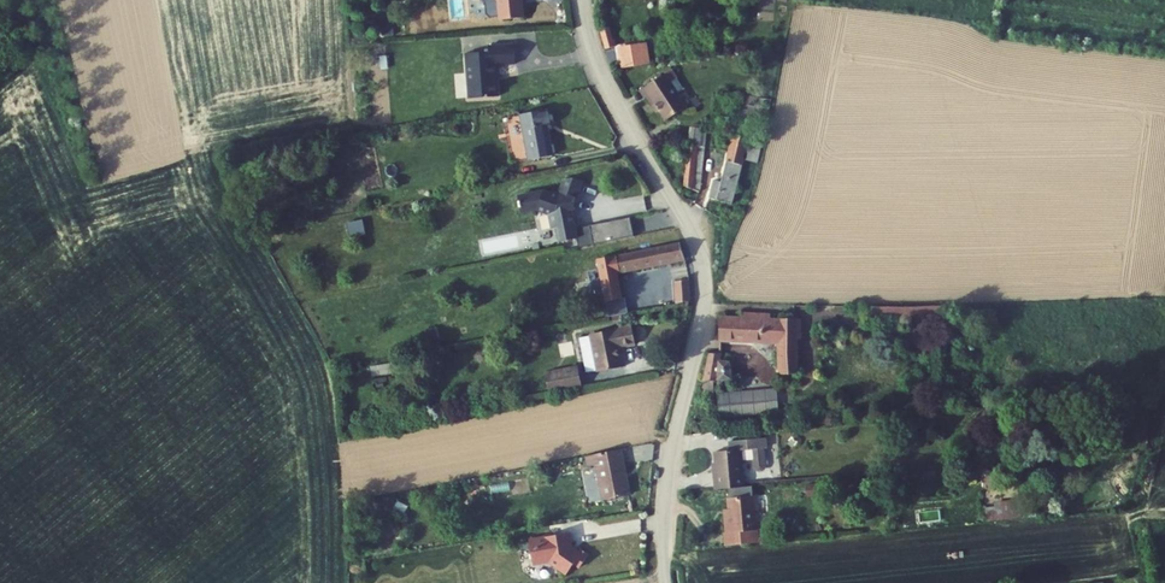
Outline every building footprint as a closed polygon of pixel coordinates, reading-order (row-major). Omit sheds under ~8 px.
[(512,14),(536,11),(535,0),(510,0),(512,14)] [(606,27),(607,32),(612,46),(619,44),(614,25),(606,27)] [(526,57),(525,37),(499,40),(500,45),(477,47),(481,92),(508,90),(505,67),(507,67),(507,58),(526,57)] [(652,41),(628,45),(630,63),(655,59),(652,41)] [(677,68),(645,84),(650,96),(656,93),(668,119),(692,107),(683,89),(687,88),(677,68)] [(553,104),(529,109),(540,154),(563,149),(557,119),(561,118),(558,106),(555,108),(553,104)] [(529,109),(517,111),(527,157),(540,154),(529,109)] [(707,132),(697,130),(695,142),(706,145),(707,132)] [(720,173),(716,190),(737,201),(746,166),(757,169),(765,139),(738,134),(728,175),(720,173)] [(703,184),(706,145),(695,142),(691,183),(703,184)] [(591,176),(583,173),(573,175),(569,189),(560,190),(553,188),(532,192),(535,209),(546,206),(560,210),(562,225),(568,224),(571,238),(586,235),(581,206),(585,205),(584,199),(591,176)] [(599,222),(603,241),(643,233),(640,214),(599,222)] [(364,219),(348,221),(350,234),(366,232),(364,219)] [(604,254),(609,298),(628,295),(623,271),(693,259),(688,241),(622,255),(621,250),(604,254)] [(696,277),(681,279),(685,301),(694,299),(697,281),(696,277)] [(898,307),(875,307),(876,318),(898,317),(898,307)] [(748,318),(725,318),(725,341),(785,340),(784,369),(801,369),(801,318),(774,318),(774,314),(748,314),(748,318)] [(641,339),(639,323),(596,330),(596,331),(602,367),(629,363),(625,341),(641,339)] [(602,367),(596,331),(585,333),(591,369),(602,367)] [(723,354),(711,355),(706,379),(734,377),(733,362),(724,363),(723,354)] [(554,387),(587,380),(584,361),(551,368),(554,387)] [(717,379),(734,377),(706,379),(701,400),(719,399),(717,379)] [(780,387),(720,390),(721,415),(782,413),(780,387)] [(713,470),(715,487),(726,486),(744,485),(741,459),(740,448),(752,447),(763,446),(766,446),(765,437),(729,440),(730,449),(714,451),(715,462),(715,470),(713,470)] [(631,493),(623,446),(588,453),(590,464),(598,462),(605,498),(631,493)] [(740,448),(741,459),(753,458),(754,470),(765,469),(763,446),(752,447),(740,448)] [(744,485),(726,486),(728,501),(751,499),(749,484),(744,485)] [(721,533),(722,546),(757,543),(753,498),(751,499),(728,501),(727,510),(728,516),(723,516),(724,532),(721,533)] [(991,509),(992,521),(1008,520),(1006,508),(991,509)] [(556,560),(573,572),(581,561),(587,567),(597,554),(588,547),(586,550),(579,545),(577,531),(537,537),(541,562),(556,560)]
